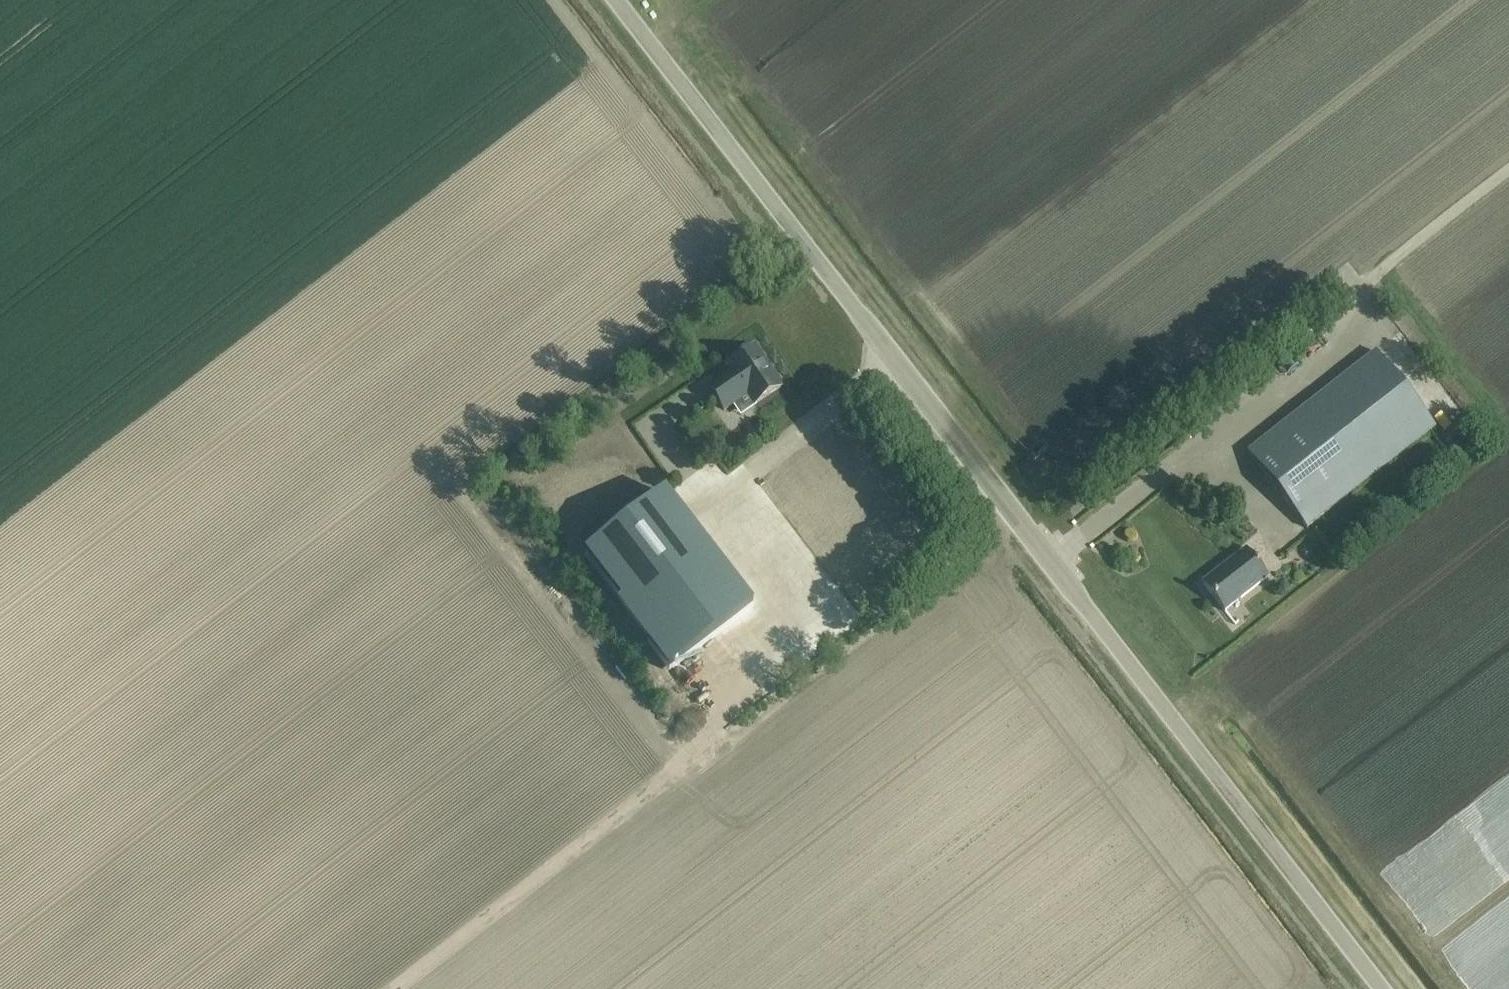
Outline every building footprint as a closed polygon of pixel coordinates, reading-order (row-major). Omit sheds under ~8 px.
[(754,347),(728,365),(732,371),(708,387),(724,410),(747,394),(754,405),(755,404),(781,387),(754,347)] [(1307,527),(1435,428),(1375,351),(1247,451),(1307,527)] [(651,641),(647,644),(669,672),(753,607),(665,493),(585,555),(624,605),(651,641)] [(1268,578),(1269,578),(1246,548),(1245,549),(1245,550),(1228,563),(1227,563),(1226,563),(1227,565),(1219,572),(1218,570),(1217,570),(1218,571),(1203,583),(1202,582),(1201,582),(1224,612),(1225,611),(1222,608),(1237,597),(1240,600),(1241,599),(1240,598),(1267,577),(1268,578)] [(1251,614),(1232,624),(1236,633),(1255,623),(1251,614)]
